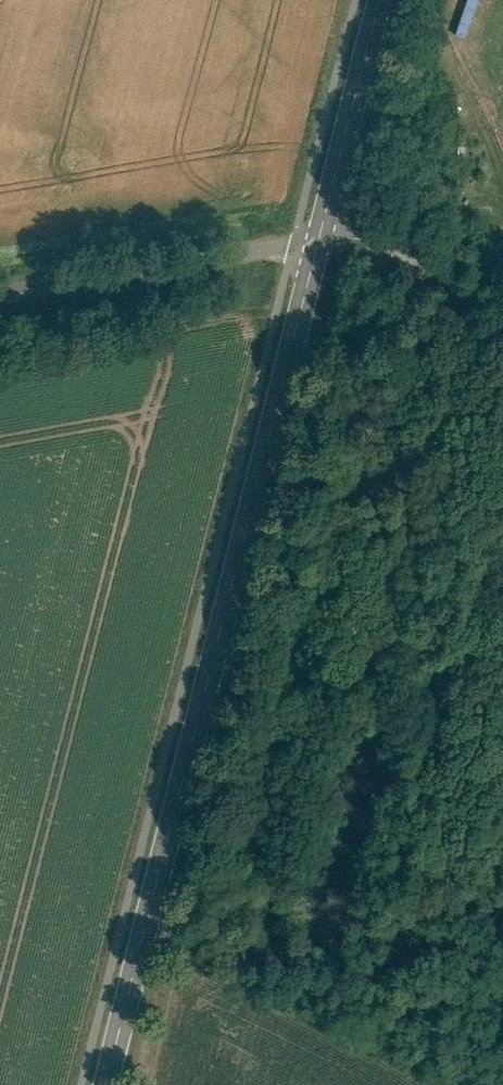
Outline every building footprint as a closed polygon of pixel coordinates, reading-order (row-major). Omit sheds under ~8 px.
[(367,247),(357,240),(353,246),(363,253),(367,247)]
